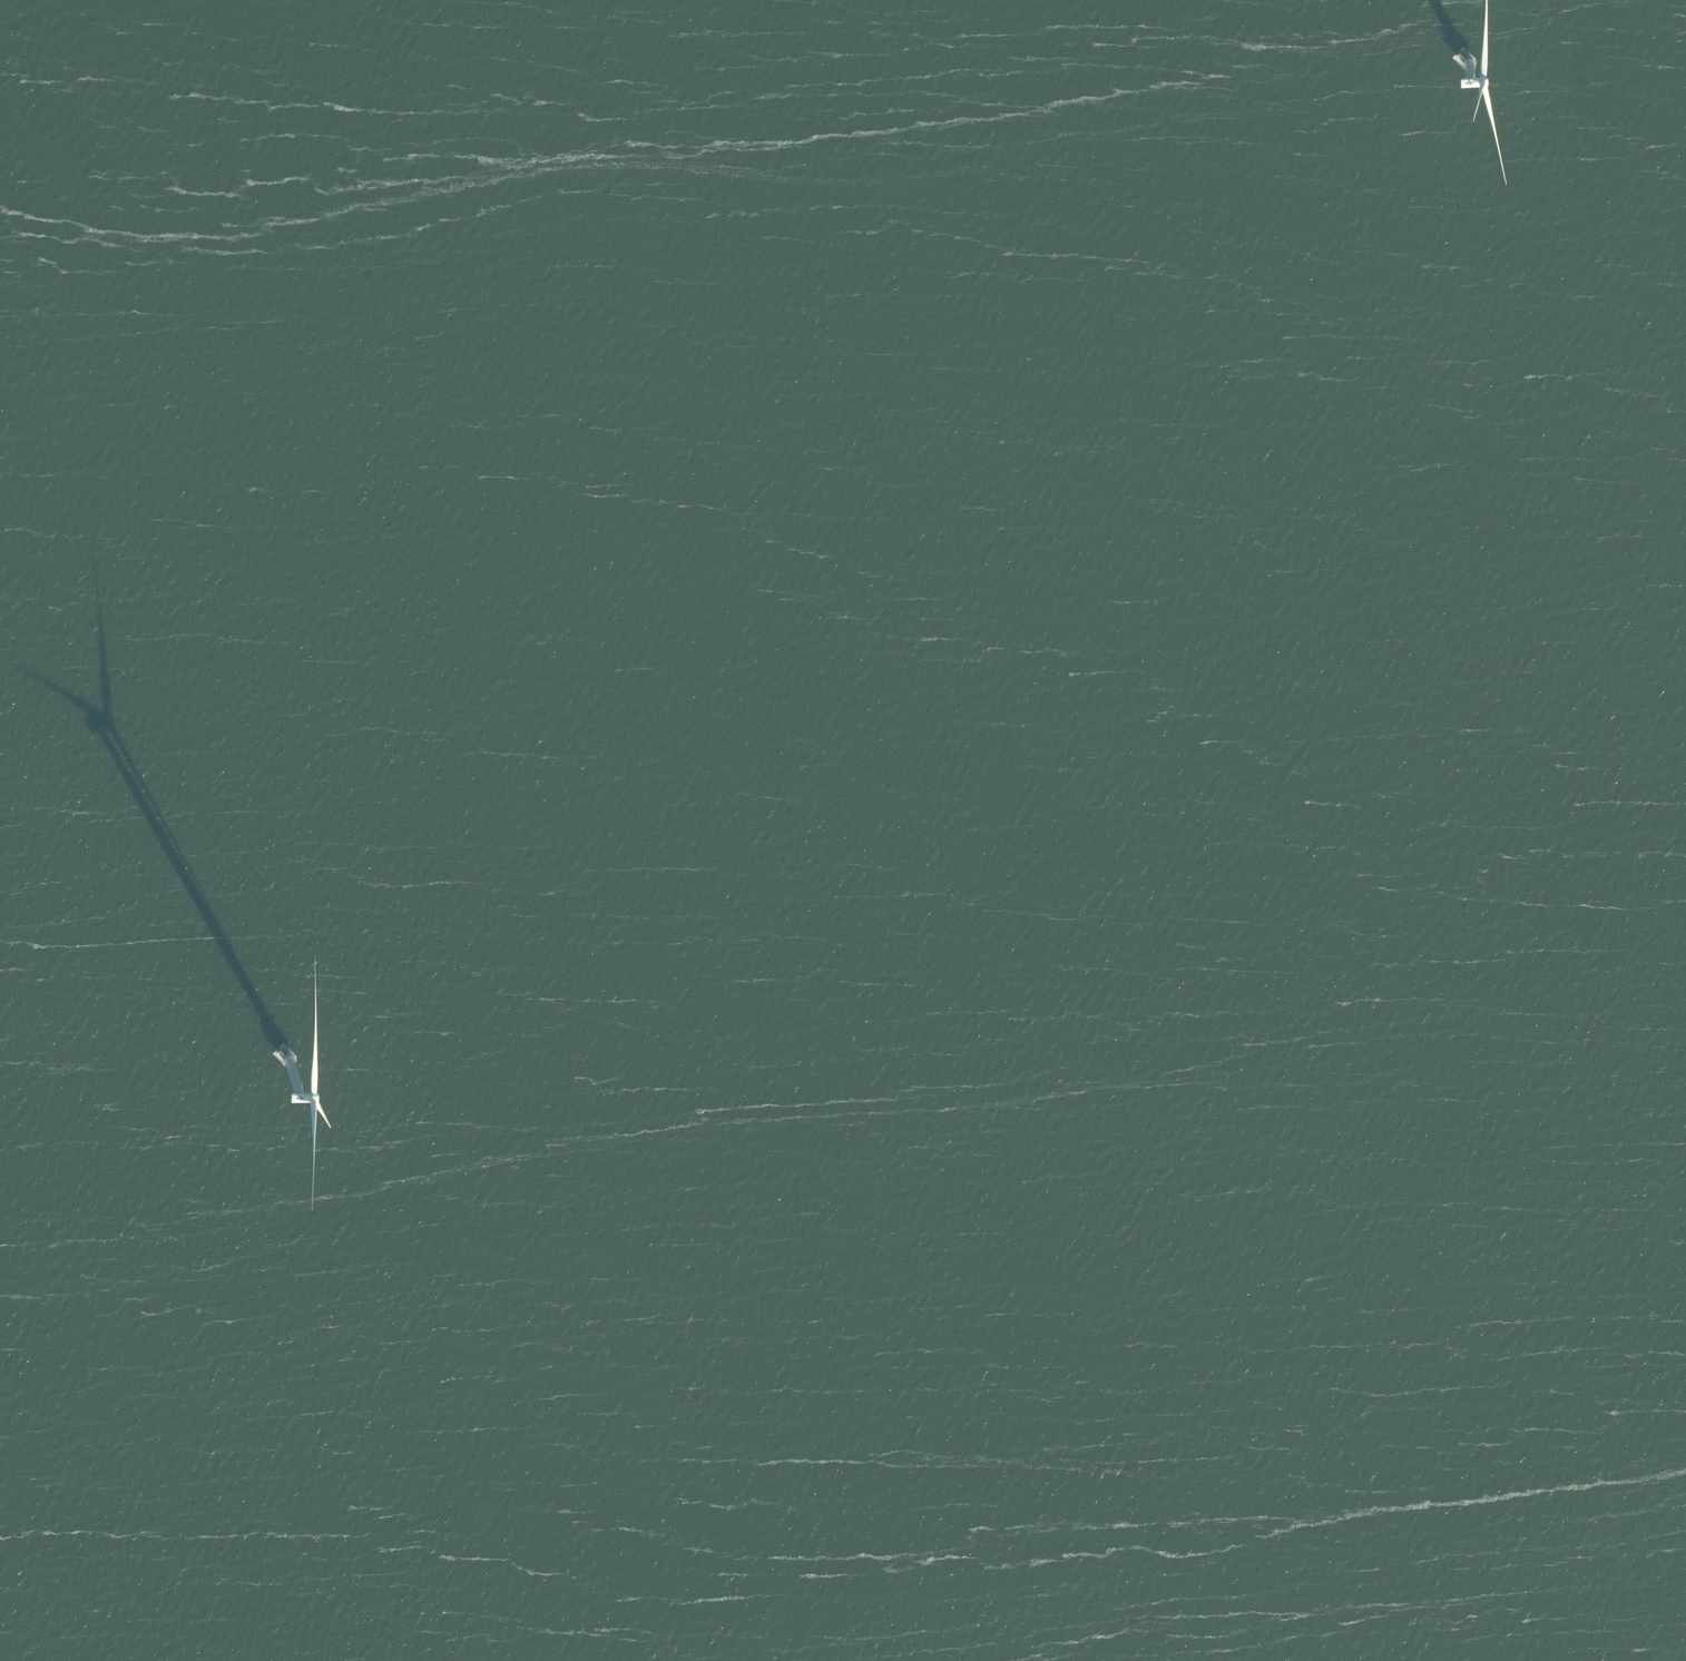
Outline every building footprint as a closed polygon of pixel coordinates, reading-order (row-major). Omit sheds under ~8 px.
[(1462,59),(1462,61),(1462,63),(1463,65),(1465,66),(1467,66),(1469,66),(1470,65),(1471,63),(1472,61),(1471,59),(1470,58),(1469,57),(1467,56),(1465,57),(1463,58),(1462,59)] [(284,1055),(283,1057),(284,1058),(285,1060),(287,1061),(289,1062),(291,1061),(292,1060),(293,1059),(293,1057),(293,1055),(292,1053),(291,1052),(289,1051),(287,1052),(285,1053),(284,1055)]
